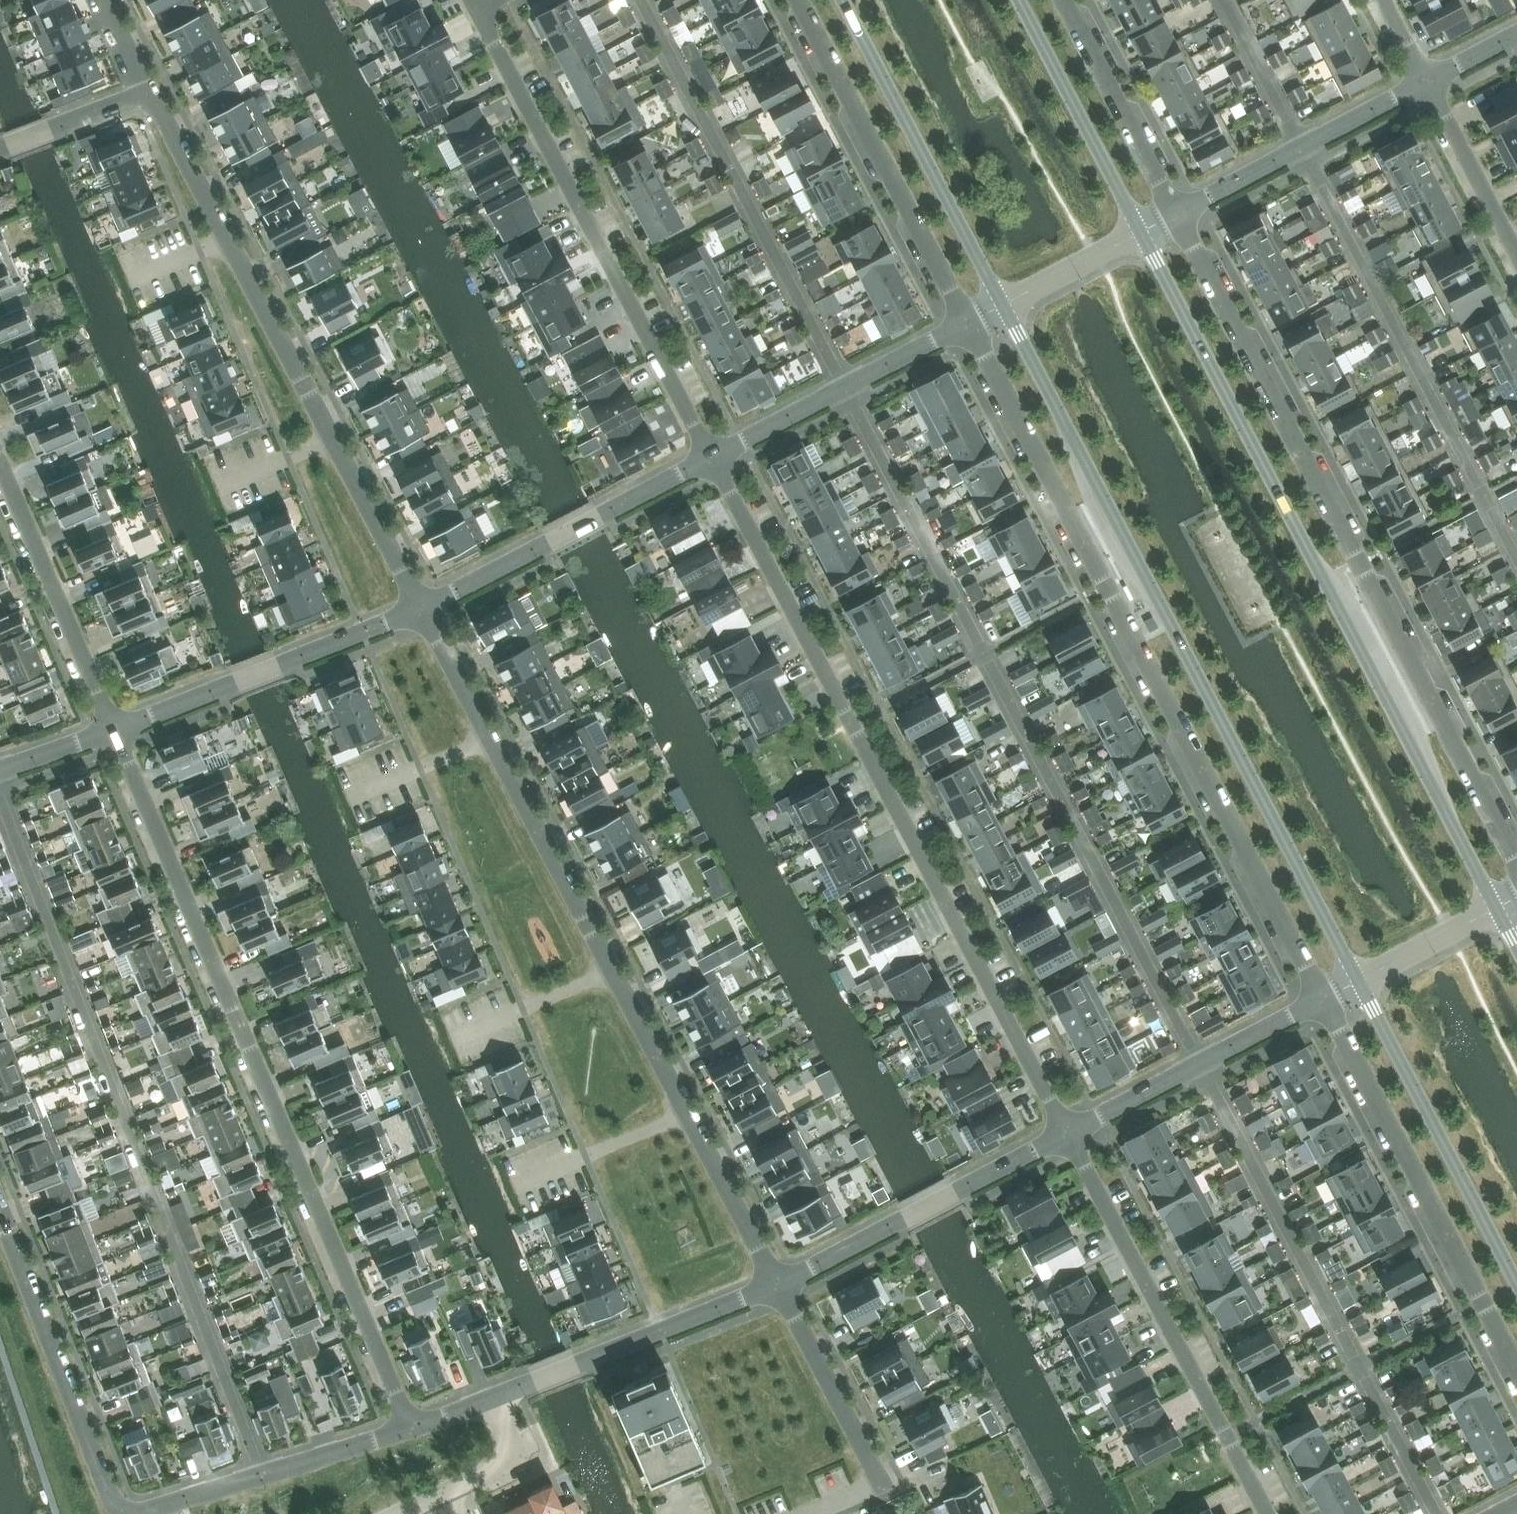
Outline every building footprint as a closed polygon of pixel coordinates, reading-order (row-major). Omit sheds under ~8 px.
[(37,37),(80,19),(79,18),(72,0),(39,14),(39,13),(29,17),(37,37)] [(39,13),(39,14),(72,0),(33,0),(39,13)] [(154,15),(167,9),(172,18),(195,6),(192,0),(146,0),(154,15)] [(569,0),(559,0),(553,3),(556,8),(537,17),(539,19),(534,22),(542,37),(547,35),(547,36),(579,19),(569,0)] [(747,0),(701,0),(711,19),(747,0)] [(711,19),(720,37),(761,16),(763,15),(755,0),(747,0),(711,19)] [(1128,33),(1162,15),(1155,0),(1110,0),(1128,33)] [(1293,18),(1317,5),(1314,0),(1283,0),(1293,18)] [(1419,13),(1443,0),(1412,0),(1419,13)] [(1419,13),(1430,34),(1454,22),(1460,32),(1484,20),(1478,8),(1471,11),(1465,0),(1443,0),(1419,13)] [(1496,3),(1501,13),(1512,8),(1508,0),(1500,0),(1496,3)] [(1313,40),(1351,20),(1341,1),(1303,20),(1313,40)] [(667,19),(678,13),(674,5),(662,11),(667,19)] [(176,57),(221,33),(209,11),(200,16),(195,6),(172,18),(177,28),(164,34),(176,57)] [(621,20),(632,14),(628,6),(616,12),(621,20)] [(432,29),(421,9),(399,20),(393,9),(371,21),(388,53),(397,49),(396,48),(432,29)] [(678,13),(667,19),(671,27),(683,21),(678,13)] [(632,14),(621,20),(625,28),(636,22),(632,14)] [(79,18),(80,19),(37,37),(45,56),(88,38),(88,39),(93,37),(84,16),(79,18)] [(739,51),(739,50),(770,34),(770,33),(761,16),(720,37),(730,56),(739,51)] [(579,19),(547,36),(557,54),(588,37),(579,19)] [(1351,20),(1313,40),(1323,58),(1361,38),(1351,20)] [(1174,41),(1164,21),(1133,38),(1143,58),(1174,41)] [(271,22),(261,28),(265,36),(275,31),(271,22)] [(407,68),(453,44),(451,39),(452,39),(446,28),(445,28),(442,23),(432,29),(396,48),(397,49),(407,68)] [(1214,45),(1229,37),(1226,31),(1211,39),(1214,45)] [(770,33),(770,34),(739,50),(739,51),(749,69),(782,51),(779,44),(774,33),(773,34),(772,32),(770,33)] [(221,33),(176,57),(183,69),(187,67),(191,74),(192,76),(232,54),(221,33)] [(588,37),(557,54),(557,55),(562,66),(563,66),(566,72),(598,55),(588,37)] [(1181,37),(1174,41),(1143,58),(1153,77),(1191,57),(1181,37)] [(1229,37),(1214,45),(1217,51),(1232,43),(1229,37)] [(88,38),(45,56),(53,75),(96,57),(88,39),(88,38)] [(1361,38),(1323,58),(1332,76),(1370,56),(1361,38)] [(686,55),(697,49),(693,41),(681,47),(686,55)] [(640,56),(651,50),(647,42),(635,48),(640,56)] [(1111,42),(1102,45),(1107,62),(1117,59),(1111,42)] [(418,88),(453,70),(448,59),(458,54),(453,44),(407,68),(418,88)] [(1270,62),(1285,54),(1282,48),(1267,56),(1270,62)] [(292,49),(283,54),(288,65),(298,60),(292,49)] [(697,49),(686,55),(690,63),(702,57),(697,49)] [(598,55),(566,72),(576,90),(607,73),(608,74),(617,69),(607,50),(598,55)] [(651,50),(640,56),(644,64),(655,58),(651,50)] [(232,54),(192,76),(191,74),(187,77),(199,100),(211,94),(216,103),(240,91),(235,81),(244,76),(232,54)] [(1285,54),(1270,62),(1273,68),(1288,60),(1285,54)] [(1370,56),(1332,76),(1343,96),(1351,91),(1352,95),(1363,89),(1362,86),(1381,76),(1370,56)] [(53,75),(62,95),(67,93),(74,90),(82,87),(88,84),(91,91),(92,91),(107,84),(96,57),(53,75)] [(1194,78),(1194,79),(1201,75),(1191,57),(1153,77),(1162,95),(1194,78)] [(1233,81),(1248,73),(1245,67),(1230,75),(1233,81)] [(405,68),(388,74),(397,97),(413,90),(405,68)] [(453,70),(418,88),(428,109),(419,114),(425,125),(448,113),(442,102),(464,91),(453,70)] [(769,109),(769,108),(801,92),(801,91),(798,85),(793,74),(792,74),(791,72),(771,82),(768,76),(752,84),(766,111),(769,109)] [(607,73),(576,90),(585,108),(617,91),(608,74),(607,73)] [(1248,73),(1233,81),(1236,87),(1251,79),(1248,73)] [(659,92),(670,86),(666,78),(654,84),(659,92)] [(1203,96),(1194,79),(1194,78),(1162,95),(1172,113),(1203,96)] [(92,93),(92,91),(91,91),(88,84),(82,87),(85,96),(92,93)] [(1289,98),(1304,90),(1301,84),(1286,92),(1289,98)] [(1516,123),(1516,85),(1497,96),(1502,106),(1485,116),(1495,135),(1516,123)] [(617,91),(585,108),(594,125),(595,126),(635,105),(625,86),(617,91)] [(670,86),(659,92),(663,100),(674,94),(670,86)] [(709,100),(721,94),(717,86),(705,92),(709,100)] [(74,90),(78,99),(85,96),(82,87),(74,90)] [(801,91),(801,92),(769,108),(769,109),(783,134),(798,126),(795,120),(815,109),(814,107),(809,96),(808,96),(804,89),(801,91)] [(78,99),(74,90),(67,93),(71,102),(78,99)] [(1310,101),(1304,90),(1289,98),(1295,109),(1310,101)] [(240,91),(216,103),(221,113),(209,119),(221,142),(266,118),(254,96),(245,101),(240,91)] [(67,93),(62,95),(60,96),(64,105),(71,102),(67,93)] [(721,94),(709,100),(713,108),(725,102),(721,94)] [(64,105),(60,96),(52,100),(55,108),(64,105)] [(1213,114),(1203,96),(1172,113),(1181,131),(1213,114)] [(595,126),(594,125),(592,127),(593,128),(593,129),(598,139),(599,139),(602,146),(645,123),(635,105),(595,126)] [(1253,118),(1267,111),(1264,105),(1250,112),(1253,118)] [(497,146),(498,147),(500,146),(497,141),(498,141),(493,130),(492,130),(489,126),(487,127),(478,109),(480,108),(479,106),(444,125),(464,164),(497,146)] [(1191,150),(1229,130),(1219,111),(1213,114),(1181,131),(1191,150)] [(1267,111),(1253,118),(1256,124),(1270,116),(1267,111)] [(250,167),(273,155),(273,154),(268,145),(277,140),(266,118),(221,142),(233,164),(245,157),(250,167)] [(1510,150),(1516,147),(1516,123),(1495,135),(1498,141),(1503,138),(1510,150)] [(736,127),(726,132),(731,142),(741,137),(736,127)] [(322,130),(304,139),(311,152),(329,142),(322,130)] [(1240,150),(1229,130),(1191,150),(1202,170),(1220,160),(1222,163),(1234,157),(1232,154),(1240,150)] [(105,169),(138,155),(127,131),(117,135),(119,139),(96,148),(105,169)] [(834,150),(834,149),(824,131),(786,151),(796,170),(834,150)] [(87,137),(91,145),(99,142),(95,133),(94,134),(89,136),(87,137)] [(1373,153),(1383,172),(1421,152),(1411,133),(1392,143),(1390,139),(1379,145),(1381,148),(1373,153)] [(87,137),(80,139),(79,140),(83,148),(91,145),(87,137)] [(690,151),(701,145),(697,137),(685,143),(690,151)] [(701,145),(690,151),(694,159),(706,153),(701,145)] [(484,202),(521,183),(513,168),(512,168),(509,164),(507,165),(498,147),(497,146),(464,164),(484,202)] [(844,168),(846,167),(843,160),(844,160),(838,149),(837,150),(836,148),(834,149),(834,150),(796,170),(805,188),(812,185),(812,184),(844,168)] [(273,154),(273,155),(250,167),(255,176),(243,183),(254,205),(299,182),(282,149),(273,154)] [(624,186),(655,170),(645,151),(614,168),(615,170),(614,170),(620,181),(621,181),(624,186)] [(1393,191),(1399,187),(1430,170),(1421,152),(1383,172),(1393,191)] [(105,169),(113,187),(113,188),(146,174),(138,155),(105,169)] [(351,162),(348,156),(338,161),(341,167),(351,162)] [(1350,164),(1329,175),(1334,186),(1356,174),(1350,164)] [(1,170),(2,171),(6,181),(17,176),(13,165),(1,170)] [(853,186),(844,168),(812,184),(812,185),(805,188),(804,189),(813,207),(853,186)] [(655,170),(624,186),(633,204),(665,188),(655,170)] [(1399,187),(1409,206),(1440,190),(1430,170),(1399,187)] [(709,188),(720,181),(716,173),(704,180),(709,188)] [(113,188),(113,187),(103,191),(111,211),(154,193),(146,174),(113,188)] [(757,191),(768,184),(764,176),(753,183),(757,191)] [(720,181),(709,188),(713,196),(725,189),(720,181)] [(254,205),(261,217),(265,215),(269,223),(270,224),(301,208),(302,209),(311,204),(299,182),(254,205)] [(484,202),(505,241),(540,222),(539,221),(537,222),(528,204),(530,203),(528,198),(521,183),(484,202)] [(768,184),(757,191),(761,199),(773,192),(768,184)] [(856,191),(853,186),(813,207),(823,226),(863,204),(862,202),(863,202),(857,191),(856,191)] [(1355,187),(1340,195),(1343,201),(1358,193),(1355,187)] [(665,188),(633,204),(636,210),(636,211),(641,222),(642,221),(643,222),(674,206),(665,188)] [(1418,224),(1450,208),(1440,190),(1409,206),(1418,224)] [(164,217),(154,193),(111,211),(120,232),(126,229),(135,226),(152,218),(154,222),(164,217)] [(1303,215),(1318,207),(1315,201),(1300,209),(1303,215)] [(775,204),(765,210),(769,218),(780,213),(775,204)] [(684,225),(674,206),(643,222),(652,241),(684,225)] [(1318,207),(1303,215),(1306,221),(1321,213),(1318,207)] [(318,240),(302,209),(301,208),(270,224),(269,223),(265,225),(277,249),(290,242),(295,252),(318,240)] [(1418,224),(1412,227),(1422,247),(1431,242),(1446,235),(1460,227),(1450,208),(1418,224)] [(1268,233),(1269,233),(1275,230),(1265,210),(1257,214),(1255,211),(1243,217),(1245,220),(1227,230),(1237,250),(1268,233)] [(736,212),(714,224),(720,235),(742,224),(736,212)] [(1359,232),(1374,225),(1371,219),(1356,227),(1359,232)] [(883,243),(874,224),(835,245),(845,264),(852,260),(883,243)] [(1374,225),(1359,232),(1363,238),(1377,230),(1374,225)] [(126,229),(130,238),(139,235),(135,226),(126,229)] [(13,259),(0,227),(0,264),(13,259)] [(119,232),(123,241),(130,238),(126,229),(120,232),(119,232)] [(792,255),(814,243),(808,232),(785,243),(792,255)] [(1278,251),(1269,233),(1268,233),(1237,250),(1246,268),(1278,251)] [(1446,235),(1431,242),(1436,252),(1444,248),(1451,244),(1446,235)] [(1322,251),(1337,243),(1334,237),(1319,245),(1322,251)] [(318,240),(295,252),(300,261),(287,268),(300,291),(345,268),(332,245),(323,249),(318,240)] [(554,261),(543,241),(522,252),(516,241),(494,252),(511,284),(519,280),(518,280),(554,261)] [(852,260),(861,278),(893,261),(893,262),(895,260),(894,259),(895,258),(889,248),(885,241),(883,243),(852,260)] [(814,243),(792,255),(798,267),(801,265),(804,269),(822,259),(814,243)] [(1337,243),(1322,251),(1325,257),(1340,249),(1337,243)] [(673,285),(675,284),(675,283),(714,263),(704,245),(663,266),(667,272),(666,273),(671,284),(672,283),(673,285)] [(1424,272),(1435,293),(1479,271),(1467,249),(1450,258),(1444,248),(1436,252),(1420,260),(1426,271),(1424,272)] [(1287,269),(1278,251),(1246,268),(1256,286),(1287,269)] [(757,252),(746,258),(750,267),(762,260),(757,252)] [(529,300),(575,276),(573,271),(568,260),(567,260),(564,255),(554,261),(518,280),(519,280),(529,300)] [(27,291),(13,259),(0,264),(0,293),(4,301),(27,291)] [(762,260),(750,267),(754,274),(766,268),(762,260)] [(893,262),(893,261),(861,278),(871,296),(902,279),(893,262)] [(675,283),(675,284),(685,301),(716,285),(723,282),(714,263),(675,283)] [(1395,263),(1380,271),(1383,277),(1398,269),(1395,263)] [(1265,304),(1297,287),(1297,288),(1304,284),(1294,265),(1287,269),(1256,286),(1265,304)] [(1490,292),(1479,271),(1435,293),(1446,315),(1448,314),(1454,324),(1478,312),(1472,301),(1490,292)] [(575,302),(570,291),(581,286),(575,276),(529,300),(522,303),(533,324),(575,302)] [(880,314),(912,297),(911,296),(912,296),(906,285),(905,285),(902,279),(871,296),(880,313),(880,314)] [(363,304),(351,281),(346,283),(344,280),(310,297),(330,334),(352,322),(347,312),(363,304)] [(1345,295),(1360,287),(1357,281),(1342,289),(1345,295)] [(691,313),(694,320),(725,303),(716,285),(685,301),(685,303),(684,303),(690,314),(691,313)] [(1307,307),(1297,288),(1297,287),(1265,304),(1276,323),(1307,307)] [(1360,287),(1345,295),(1348,301),(1363,293),(1360,287)] [(781,297),(776,288),(765,295),(769,303),(771,302),(781,297)] [(0,316),(0,342),(34,328),(25,307),(32,304),(27,291),(4,301),(8,313),(0,316)] [(922,316),(912,297),(880,314),(880,313),(873,317),(883,336),(891,332),(893,337),(907,329),(904,325),(922,316)] [(781,298),(773,302),(777,309),(785,305),(781,298)] [(176,337),(209,323),(199,299),(189,303),(190,306),(176,313),(168,316),(176,337)] [(586,322),(575,302),(533,324),(550,356),(571,345),(565,334),(586,322)] [(838,302),(820,312),(824,320),(842,310),(838,302)] [(703,338),(735,321),(725,303),(694,320),(703,338)] [(165,307),(168,316),(176,313),(172,304),(165,307)] [(165,307),(158,310),(161,319),(168,316),(165,307)] [(151,313),(154,322),(161,319),(158,310),(151,313)] [(1473,352),(1479,349),(1479,348),(1511,332),(1500,312),(1462,332),(1473,352)] [(154,322),(151,313),(143,316),(147,325),(154,322)] [(837,314),(825,320),(829,328),(841,322),(837,314)] [(1283,336),(1293,356),(1324,339),(1314,320),(1283,336)] [(744,339),(735,321),(703,338),(704,339),(703,339),(709,350),(710,350),(713,356),(744,339)] [(185,357),(218,343),(209,323),(176,337),(185,357)] [(788,339),(800,333),(796,325),(784,331),(788,339)] [(1368,339),(1383,331),(1380,326),(1365,333),(1368,339)] [(1383,331),(1368,339),(1371,345),(1386,337),(1383,331)] [(846,332),(834,338),(839,346),(850,340),(846,332)] [(1479,349),(1488,366),(1516,351),(1516,344),(1511,332),(1479,348),(1479,349)] [(800,333),(788,339),(792,347),(804,341),(800,333)] [(392,359),(380,336),(375,338),(373,334),(339,352),(359,389),(381,377),(376,367),(392,359)] [(585,393),(618,375),(618,376),(620,374),(618,370),(619,369),(613,358),(612,359),(610,354),(607,355),(598,338),(600,337),(600,335),(564,354),(585,393)] [(713,356),(722,373),(722,374),(754,357),(754,358),(761,354),(751,335),(744,339),(713,356)] [(49,373),(40,353),(50,349),(45,336),(12,350),(16,362),(0,369),(0,375),(7,391),(49,373)] [(1434,338),(1419,346),(1422,352),(1437,344),(1434,338)] [(1302,374),(1334,357),(1324,339),(1293,356),(1302,374)] [(185,357),(193,375),(193,376),(226,362),(225,361),(218,343),(185,357)] [(1393,349),(1372,360),(1378,371),(1399,360),(1393,349)] [(799,356),(798,357),(802,365),(814,359),(809,351),(799,356)] [(1498,384),(1516,374),(1516,351),(1488,366),(1498,384)] [(754,357),(722,374),(722,373),(720,374),(730,393),(732,392),(763,375),(754,358),(754,357)] [(1343,375),(1334,357),(1302,374),(1312,392),(1343,375)] [(225,361),(226,362),(193,376),(193,375),(183,379),(191,399),(234,381),(234,382),(238,380),(229,359),(225,361)] [(49,373),(7,391),(16,413),(35,405),(40,416),(73,402),(67,389),(63,391),(55,370),(49,373)] [(763,375),(732,392),(742,410),(759,401),(761,406),(775,399),(772,394),(780,390),(770,371),(763,375)] [(927,407),(958,391),(958,390),(962,387),(954,372),(950,374),(948,372),(930,381),(928,376),(914,383),(917,388),(910,392),(920,412),(927,408),(927,407)] [(1312,392),(1322,412),(1360,392),(1350,372),(1343,375),(1312,392)] [(1507,402),(1516,397),(1516,374),(1498,384),(1507,402)] [(638,414),(640,412),(638,408),(639,407),(633,397),(632,397),(630,392),(627,394),(618,376),(618,375),(585,393),(605,431),(638,414)] [(1442,390),(1457,382),(1454,377),(1439,384),(1442,390)] [(169,380),(162,383),(164,389),(172,385),(169,380)] [(242,399),(234,382),(234,381),(191,399),(199,417),(242,399)] [(398,392),(393,382),(369,394),(375,404),(362,411),(374,433),(419,409),(407,387),(398,392)] [(1457,382),(1442,390),(1445,396),(1460,388),(1457,382)] [(927,407),(927,408),(936,425),(968,409),(958,391),(927,407)] [(1405,409),(1420,402),(1417,396),(1402,404),(1405,409)] [(1507,402),(1501,405),(1511,425),(1516,422),(1516,397),(1507,402)] [(1476,419),(1481,416),(1471,398),(1452,408),(1461,426),(1476,419)] [(242,399),(199,417),(208,438),(213,436),(222,433),(229,429),(240,425),(242,428),(252,424),(242,399)] [(1420,402),(1405,409),(1408,415),(1421,409),(1423,408),(1420,402)] [(1381,422),(1370,403),(1332,423),(1343,442),(1381,422)] [(419,409),(374,433),(386,455),(398,449),(403,458),(427,446),(421,436),(431,432),(419,409)] [(946,443),(977,427),(974,421),(975,420),(969,410),(968,410),(968,409),(936,425),(946,443)] [(1421,409),(1408,415),(1415,427),(1427,421),(1421,409)] [(648,432),(638,414),(605,431),(628,476),(644,468),(640,462),(660,451),(658,446),(659,446),(653,435),(652,435),(650,431),(648,432)] [(72,416),(27,435),(37,457),(65,445),(70,456),(93,446),(88,433),(80,437),(72,416)] [(890,416),(878,422),(883,430),(894,424),(890,416)] [(1476,419),(1461,426),(1464,432),(1479,424),(1476,419)] [(1352,460),(1390,440),(1381,422),(1343,442),(1352,460)] [(112,426),(94,434),(99,444),(117,436),(112,426)] [(946,443),(955,461),(987,445),(986,444),(977,427),(946,443)] [(222,433),(226,441),(233,438),(229,429),(222,433)] [(1424,446),(1439,438),(1436,432),(1421,440),(1424,446)] [(213,436),(217,445),(226,441),(222,433),(213,436)] [(892,448),(904,442),(900,434),(888,440),(892,448)] [(846,449),(858,443),(854,435),(842,441),(846,449)] [(1439,438),(1424,446),(1427,452),(1442,444),(1439,438)] [(1362,478),(1400,458),(1390,440),(1352,460),(1362,478)] [(904,442),(892,448),(896,456),(908,450),(904,442)] [(782,482),(782,483),(814,467),(801,443),(787,450),(790,455),(772,464),(774,467),(769,469),(777,485),(782,482)] [(858,443),(846,449),(850,457),(862,451),(858,443)] [(997,464),(999,463),(988,443),(986,444),(987,445),(955,461),(965,479),(996,463),(997,464)] [(206,444),(196,448),(201,458),(211,454),(206,444)] [(407,497),(452,473),(441,451),(432,456),(427,446),(403,458),(408,468),(396,474),(407,497)] [(1481,464),(1496,456),(1493,450),(1478,458),(1481,464)] [(91,491),(91,492),(98,489),(84,455),(60,465),(65,477),(47,485),(56,506),(91,491)] [(485,456),(467,466),(470,472),(489,463),(485,456)] [(1496,456),(1481,464),(1484,470),(1499,462),(1496,456)] [(1372,498),(1410,478),(1400,458),(1362,478),(1372,498)] [(1006,481),(1005,480),(997,464),(996,463),(965,479),(974,497),(1006,481)] [(823,485),(823,484),(814,467),(782,483),(792,501),(823,485)] [(1444,483),(1459,475),(1456,469),(1441,477),(1444,483)] [(911,485),(923,478),(919,470),(907,477),(911,485)] [(865,486),(877,480),(873,472),(861,478),(865,486)] [(437,522),(460,510),(455,500),(464,495),(452,473),(407,497),(419,519),(432,513),(437,522)] [(1459,475),(1444,483),(1447,489),(1462,481),(1459,475)] [(923,478),(911,485),(915,493),(927,486),(923,478)] [(1381,516),(1419,496),(1410,478),(1372,498),(1381,516)] [(1005,480),(1006,481),(974,497),(984,517),(1018,499),(1014,492),(1015,491),(1009,481),(1008,481),(1007,479),(1005,480)] [(591,480),(581,486),(587,497),(588,496),(597,491),(591,480)] [(823,485),(792,501),(792,503),(797,514),(798,513),(801,519),(833,503),(833,504),(840,500),(830,480),(823,484),(823,485)] [(877,480),(865,486),(869,494),(881,487),(877,480)] [(84,520),(88,531),(112,521),(98,489),(91,492),(91,491),(56,506),(65,528),(84,520)] [(1430,515),(1419,496),(1381,516),(1392,535),(1430,515)] [(833,504),(833,503),(801,519),(811,537),(842,521),(833,504)] [(264,543),(297,529),(287,505),(277,509),(278,513),(264,519),(256,522),(255,522),(264,543)] [(937,506),(926,512),(930,521),(942,514),(937,506)] [(708,548),(708,547),(699,530),(701,528),(698,523),(699,523),(694,512),(693,513),(690,507),(670,518),(667,511),(651,519),(666,547),(676,542),(684,559),(685,560),(708,548)] [(884,522),(896,516),(892,508),(880,514),(884,522)] [(253,513),(256,522),(264,519),(260,510),(253,513)] [(460,510),(437,522),(442,532),(429,538),(442,562),(452,556),(455,563),(481,549),(477,543),(486,538),(474,515),(465,520),(460,510)] [(1516,512),(1509,516),(1515,528),(1516,527),(1516,514),(1516,512)] [(249,525),(255,522),(256,522),(253,513),(245,516),(249,525)] [(238,519),(242,528),(249,525),(245,516),(238,519)] [(896,516),(884,522),(889,530),(900,524),(896,516)] [(1006,553),(1006,552),(1037,536),(1034,530),(1035,529),(1029,519),(1028,519),(1027,517),(989,537),(999,557),(1006,553)] [(231,522),(235,531),(242,528),(238,519),(231,522)] [(112,521),(88,531),(93,542),(75,550),(84,572),(126,554),(112,521)] [(842,521),(811,537),(820,555),(852,539),(842,521)] [(985,529),(989,537),(999,532),(995,524),(985,529)] [(1479,532),(1486,544),(1493,540),(1487,528),(1479,532)] [(264,543),(272,561),(272,562),(305,548),(297,529),(264,543)] [(1486,544),(1479,532),(1472,536),(1478,547),(1486,544)] [(905,534),(894,540),(898,548),(910,542),(905,534)] [(952,534),(940,540),(945,548),(957,542),(952,534)] [(152,535),(134,542),(140,556),(158,549),(152,535)] [(1006,552),(1006,553),(1015,570),(1047,554),(1046,553),(1037,536),(1006,552)] [(1412,575),(1444,558),(1433,538),(1402,555),(1412,575)] [(820,555),(829,572),(830,573),(861,557),(861,556),(852,539),(820,555)] [(728,586),(728,585),(719,568),(721,567),(718,561),(719,561),(714,550),(713,551),(710,545),(708,547),(708,548),(685,560),(684,559),(675,564),(686,585),(696,580),(705,597),(705,598),(728,586)] [(272,562),(272,561),(262,565),(271,585),(313,567),(312,566),(305,548),(272,562)] [(861,556),(861,557),(830,573),(829,572),(827,573),(838,594),(878,572),(868,552),(861,556)] [(1024,587),(1025,588),(1056,572),(1057,573),(1059,572),(1058,570),(1058,569),(1053,558),(1052,559),(1048,552),(1046,553),(1047,554),(1015,570),(1024,587)] [(1422,594),(1454,577),(1444,558),(1412,575),(1422,594)] [(156,593),(147,572),(142,561),(118,571),(123,582),(95,594),(104,616),(156,593)] [(920,562),(908,568),(913,576),(924,570),(920,562)] [(967,562),(955,568),(960,577),(971,570),(967,562)] [(312,566),(313,567),(271,585),(279,604),(321,586),(321,587),(326,585),(317,564),(312,566)] [(1499,569),(1505,581),(1512,577),(1506,565),(1499,569)] [(11,587),(2,566),(0,567),(0,591),(11,587)] [(1505,581),(1499,569),(1491,573),(1498,585),(1505,581)] [(1066,591),(1057,573),(1056,572),(1025,588),(1024,587),(1017,591),(1027,611),(1037,606),(1066,591)] [(561,576),(551,582),(558,595),(568,590),(561,576)] [(1463,595),(1463,594),(1454,577),(1422,594),(1432,612),(1463,595)] [(969,595),(981,589),(977,581),(965,587),(969,595)] [(705,597),(695,602),(706,624),(716,618),(724,635),(720,638),(721,640),(751,624),(750,622),(748,623),(739,606),(741,605),(739,600),(739,599),(734,588),(733,589),(730,584),(728,585),(728,586),(705,598),(705,597)] [(321,586),(279,604),(290,631),(324,617),(322,610),(330,607),(321,587),(321,586)] [(981,589),(969,595),(973,603),(985,596),(981,589)] [(1473,613),(1473,614),(1482,609),(1472,590),(1463,594),(1463,595),(1432,612),(1441,630),(1473,613)] [(854,624),(857,630),(889,614),(889,615),(896,611),(886,591),(847,611),(848,614),(853,625),(854,624)] [(104,616),(113,637),(142,625),(146,636),(170,626),(156,593),(104,616)] [(535,631),(518,598),(484,616),(482,613),(471,618),(485,645),(498,638),(503,648),(535,631)] [(932,614),(944,608),(940,600),(928,606),(932,614)] [(0,605),(0,642),(29,630),(21,609),(8,615),(3,603),(0,605)] [(990,606),(978,613),(983,621),(994,615),(990,606)] [(1027,611),(1032,620),(1039,616),(1042,615),(1042,614),(1037,606),(1027,611)] [(944,608),(932,614),(937,622),(948,616),(944,608)] [(1473,613),(1441,630),(1452,650),(1492,628),(1482,609),(1473,614),(1473,613)] [(889,614),(857,630),(867,648),(898,632),(889,615),(889,614)] [(1096,643),(1092,636),(1093,635),(1087,625),(1085,622),(1049,640),(1060,660),(1057,662),(1057,663),(1096,643)] [(954,626),(931,638),(937,649),(960,637),(954,626)] [(5,663),(38,650),(29,630),(0,642),(0,651),(5,663)] [(272,631),(263,635),(267,645),(277,641),(272,631)] [(507,686),(552,663),(535,631),(503,648),(508,657),(495,664),(507,686)] [(876,665),(876,667),(908,650),(907,649),(898,632),(867,648),(870,655),(869,655),(875,666),(876,665)] [(761,656),(761,655),(750,635),(715,653),(711,645),(699,651),(704,661),(709,659),(719,679),(727,676),(726,675),(761,656)] [(123,665),(133,687),(142,683),(145,690),(161,683),(158,676),(181,666),(172,644),(157,650),(152,639),(129,649),(134,660),(123,665)] [(1097,644),(1096,643),(1057,663),(1068,685),(1104,666),(1102,663),(1103,662),(1097,652),(1096,652),(1093,646),(1097,644)] [(907,649),(908,650),(876,667),(886,686),(925,665),(914,645),(907,649)] [(613,658),(607,647),(592,655),(598,666),(613,658)] [(783,671),(780,666),(781,665),(775,655),(774,655),(771,649),(761,655),(761,656),(726,675),(727,676),(737,695),(783,671)] [(46,669),(38,650),(5,663),(14,683),(46,669)] [(209,655),(213,666),(213,667),(224,663),(220,651),(209,655)] [(1470,693),(1510,672),(1500,652),(1460,673),(1470,693)] [(1033,662),(1010,673),(1016,685),(1039,673),(1033,662)] [(507,686),(513,698),(518,696),(522,704),(523,705),(563,684),(552,663),(507,686)] [(46,669),(14,683),(22,703),(55,689),(55,690),(56,689),(47,668),(46,669)] [(334,707),(334,706),(366,692),(356,668),(346,672),(347,676),(315,689),(324,711),(334,707)] [(747,714),(782,695),(777,686),(788,681),(783,671),(737,695),(747,714)] [(1516,691),(1516,684),(1510,672),(1470,693),(1480,711),(1516,691)] [(1033,677),(1016,686),(1021,697),(1038,688),(1033,677)] [(623,683),(615,686),(619,694),(627,690),(623,683)] [(542,723),(547,733),(571,721),(566,711),(575,706),(563,684),(523,705),(522,704),(518,706),(530,730),(542,723)] [(1095,723),(1095,722),(1126,706),(1116,686),(1078,707),(1088,727),(1095,723)] [(986,687),(964,699),(970,710),(992,699),(986,687)] [(63,710),(55,690),(55,689),(22,703),(31,724),(41,719),(44,726),(60,720),(57,712),(63,710)] [(1480,711),(1490,731),(1516,717),(1516,691),(1480,711)] [(342,725),(342,726),(375,712),(366,692),(334,706),(334,707),(342,725)] [(747,714),(758,735),(793,717),(782,695),(747,714)] [(1050,695),(1028,707),(1034,718),(1056,707),(1050,695)] [(934,697),(899,715),(901,719),(900,719),(906,730),(907,729),(911,738),(946,719),(934,697)] [(1129,712),(1126,706),(1095,722),(1095,723),(1104,740),(1136,724),(1135,722),(1136,722),(1130,711),(1129,712)] [(342,726),(342,725),(332,729),(342,751),(349,748),(356,745),(374,738),(375,741),(385,737),(375,712),(342,726)] [(247,715),(235,719),(240,731),(251,726),(247,715)] [(1003,720),(981,732),(987,743),(1009,731),(1003,720)] [(552,771),(597,748),(585,725),(576,730),(571,721),(547,733),(552,742),(540,749),(552,771)] [(952,721),(917,740),(921,748),(920,749),(926,760),(927,759),(929,763),(964,744),(952,721)] [(1114,758),(1145,742),(1145,741),(1136,724),(1104,740),(1113,757),(1114,758)] [(170,745),(160,749),(169,772),(175,769),(179,781),(208,769),(203,758),(212,754),(203,732),(186,739),(183,732),(166,738),(170,745)] [(1056,732),(1044,738),(1049,746),(1060,740),(1056,732)] [(749,750),(758,745),(753,734),(743,739),(749,750)] [(652,736),(644,740),(648,747),(656,743),(652,736)] [(1113,757),(1106,761),(1117,781),(1124,777),(1123,776),(1155,760),(1155,761),(1157,760),(1147,739),(1145,741),(1145,742),(1114,758),(1113,757)] [(1501,753),(1512,772),(1516,770),(1516,744),(1501,753)] [(360,754),(356,745),(349,748),(352,757),(360,754)] [(342,751),(346,760),(352,757),(349,748),(342,751)] [(599,775),(608,770),(597,748),(552,771),(558,783),(562,781),(567,789),(567,790),(599,774),(599,775)] [(1058,764),(1070,758),(1066,750),(1054,756),(1058,764)] [(346,760),(342,751),(333,755),(337,764),(346,760)] [(1020,751),(1008,757),(1012,765),(1024,759),(1020,751)] [(1070,758),(1058,764),(1062,772),(1074,766),(1070,758)] [(1123,776),(1124,777),(1132,793),(1133,794),(1164,778),(1155,761),(1155,760),(1123,776)] [(936,781),(946,800),(985,780),(975,761),(936,781)] [(191,819),(235,800),(227,780),(234,777),(229,764),(205,774),(210,785),(182,797),(191,819)] [(49,792),(58,813),(65,810),(65,809),(100,795),(91,774),(85,777),(82,769),(65,776),(69,784),(49,792)] [(275,770),(267,773),(272,784),(280,781),(275,770)] [(1022,784),(1033,778),(1029,770),(1017,776),(1022,784)] [(599,775),(599,774),(567,790),(567,789),(562,791),(575,815),(587,808),(592,818),(615,805),(599,775)] [(1033,778),(1022,784),(1026,792),(1038,785),(1033,778)] [(1174,796),(1173,795),(1164,778),(1133,794),(1132,793),(1125,797),(1136,817),(1143,814),(1142,812),(1174,796)] [(985,780),(946,800),(950,806),(949,807),(954,817),(955,817),(956,818),(988,802),(988,803),(995,799),(985,780)] [(621,789),(625,797),(639,790),(635,782),(621,789)] [(840,806),(840,805),(829,785),(811,795),(794,804),(790,796),(778,802),(783,812),(788,809),(799,830),(806,826),(805,825),(840,806)] [(1085,786),(1073,792),(1077,801),(1089,794),(1085,786)] [(807,787),(790,796),(794,804),(811,795),(807,787)] [(1175,794),(1173,795),(1174,796),(1142,812),(1143,814),(1152,832),(1186,814),(1182,807),(1183,806),(1177,796),(1176,796),(1175,794)] [(65,809),(65,810),(73,829),(108,815),(100,795),(65,809)] [(1043,796),(1031,802),(1035,810),(1047,804),(1043,796)] [(235,800),(191,819),(200,841),(228,829),(233,840),(257,830),(251,817),(244,821),(235,800)] [(816,845),(862,821),(859,816),(860,816),(854,805),(853,806),(850,800),(840,805),(840,806),(805,825),(806,826),(816,845)] [(988,802),(956,818),(965,836),(997,820),(988,803),(988,802)] [(615,805),(592,818),(597,827),(585,834),(596,856),(641,832),(630,810),(620,815),(615,805)] [(1087,819),(1098,812),(1094,805),(1083,811),(1087,819)] [(1098,812),(1087,819),(1091,827),(1103,820),(1098,812)] [(117,834),(108,815),(73,829),(81,849),(82,849),(117,834)] [(387,832),(396,853),(429,840),(419,815),(409,820),(410,823),(396,829),(388,832),(387,832)] [(23,819),(25,825),(34,822),(31,816),(23,819)] [(388,832),(396,829),(392,820),(384,823),(388,832)] [(975,854),(1006,838),(997,820),(965,836),(975,854)] [(826,864),(861,846),(856,837),(867,831),(862,821),(816,845),(825,863),(826,864)] [(381,835),(387,832),(388,832),(384,823),(377,826),(381,835)] [(1050,838),(1062,832),(1058,824),(1046,830),(1050,838)] [(377,826),(370,829),(374,838),(381,835),(377,826)] [(370,829),(363,832),(367,841),(374,838),(370,829)] [(1108,830),(1096,837),(1100,845),(1112,839),(1108,830)] [(50,845),(68,841),(66,831),(48,835),(50,845)] [(641,832),(596,856),(608,878),(621,872),(626,882),(649,870),(644,859),(653,855),(641,832)] [(704,832),(695,837),(698,844),(708,839),(704,832)] [(1062,832),(1050,838),(1054,846),(1066,840),(1062,832)] [(82,849),(81,849),(74,852),(83,873),(93,869),(92,868),(126,854),(126,853),(125,854),(117,834),(82,849)] [(31,839),(33,846),(41,843),(39,836),(31,839)] [(1193,837),(1158,855),(1170,878),(1173,876),(1173,875),(1205,858),(1204,857),(1201,851),(1202,850),(1196,840),(1195,840),(1193,837)] [(981,866),(984,873),(1016,856),(1015,855),(1006,838),(975,854),(976,856),(975,856),(980,867),(981,866)] [(437,858),(436,857),(429,840),(396,853),(404,871),(404,872),(437,858)] [(241,889),(265,879),(250,846),(208,864),(218,886),(236,878),(241,889)] [(861,846),(826,864),(825,863),(818,867),(829,888),(824,891),(829,900),(841,894),(837,886),(872,867),(861,846)] [(1055,858),(1049,861),(1055,873),(1077,861),(1071,850),(1055,858)] [(984,873),(993,890),(994,891),(1033,870),(1022,851),(1015,855),(1016,856),(984,873)] [(1052,852),(1044,857),(1047,862),(1049,861),(1055,858),(1052,852)] [(1133,853),(1111,864),(1117,876),(1139,864),(1133,853)] [(135,874),(126,854),(92,868),(93,869),(101,887),(101,888),(135,874)] [(374,868),(390,865),(388,855),(372,859),(374,868)] [(394,875),(403,895),(445,877),(446,878),(450,876),(441,855),(436,857),(437,858),(404,872),(404,871),(394,875)] [(1204,857),(1205,858),(1173,875),(1173,876),(1187,903),(1203,894),(1200,888),(1219,878),(1217,874),(1218,874),(1213,863),(1212,863),(1208,855),(1204,857)] [(38,859),(41,866),(49,863),(47,856),(38,859)] [(10,864),(2,867),(5,874),(13,871),(10,864)] [(1033,870),(994,891),(993,890),(991,891),(992,893),(997,904),(998,904),(1002,911),(1043,889),(1033,870)] [(867,930),(902,912),(900,907),(901,907),(895,896),(894,897),(892,891),(889,893),(881,876),(883,875),(882,872),(852,888),(862,907),(849,914),(860,935),(868,931),(867,930)] [(623,892),(642,929),(665,917),(660,906),(680,896),(668,873),(659,878),(657,874),(623,892)] [(101,888),(101,887),(98,888),(107,908),(96,913),(102,925),(134,911),(129,900),(142,895),(134,875),(135,874),(101,888)] [(46,879),(49,886),(57,883),(54,876),(46,879)] [(421,911),(420,910),(453,896),(446,878),(445,877),(403,895),(411,915),(421,911)] [(1086,878),(1064,890),(1070,901),(1092,889),(1086,878)] [(236,930),(271,916),(279,913),(265,879),(241,889),(246,901),(218,913),(227,935),(237,931),(236,930)] [(712,886),(708,888),(713,899),(731,890),(725,880),(712,886)] [(18,884),(10,887),(13,894),(21,891),(18,884)] [(65,902),(62,896),(54,899),(56,906),(65,902)] [(420,910),(421,911),(428,928),(461,915),(453,896),(420,910)] [(1200,939),(1238,919),(1238,918),(1228,900),(1190,920),(1200,939)] [(26,904),(18,907),(7,912),(9,918),(12,917),(20,914),(29,911),(26,904)] [(1162,909),(1140,920),(1146,931),(1168,920),(1162,909)] [(20,914),(12,917),(18,931),(26,928),(34,924),(36,924),(30,910),(29,911),(20,914)] [(1047,910),(1011,928),(1013,932),(1012,932),(1018,943),(1019,943),(1023,951),(1058,932),(1047,910)] [(134,911),(102,925),(107,937),(110,936),(118,956),(126,953),(125,952),(160,937),(152,917),(139,922),(134,911)] [(867,930),(868,931),(878,950),(883,948),(893,967),(907,959),(923,951),(922,948),(919,950),(911,933),(913,932),(910,926),(911,926),(905,915),(905,916),(902,912),(867,930)] [(428,928),(437,948),(469,935),(461,915),(428,928)] [(271,916),(236,930),(237,931),(245,952),(264,944),(269,955),(293,945),(287,933),(280,936),(271,916)] [(1217,954),(1216,953),(1248,937),(1248,938),(1250,937),(1249,934),(1250,934),(1244,923),(1244,924),(1240,917),(1238,918),(1238,919),(1200,939),(1210,958),(1217,954)] [(34,924),(26,928),(28,934),(36,931),(34,924)] [(650,943),(669,980),(692,968),(687,958),(703,950),(690,927),(686,929),(684,925),(650,943)] [(93,929),(68,939),(73,952),(98,942),(93,929)] [(1115,933),(1104,940),(1110,951),(1121,945),(1115,933)] [(1064,934),(1029,953),(1033,961),(1032,962),(1038,973),(1039,972),(1040,976),(1076,957),(1064,934)] [(445,967),(477,953),(469,935),(437,948),(444,966),(445,967)] [(125,952),(126,953),(134,973),(141,970),(140,969),(169,957),(160,937),(125,952)] [(1177,937),(1155,948),(1161,959),(1183,948),(1177,937)] [(1217,954),(1225,970),(1226,971),(1257,955),(1248,938),(1248,937),(1216,953),(1217,954)] [(268,973),(277,996),(325,975),(316,954),(320,953),(315,940),(282,954),(286,965),(268,973)] [(719,949),(697,961),(703,973),(713,968),(726,961),(719,949)] [(445,967),(444,966),(435,970),(444,992),(448,991),(455,988),(462,985),(476,979),(478,982),(488,978),(477,953),(445,967)] [(1267,973),(1266,972),(1267,971),(1261,961),(1260,961),(1257,955),(1226,971),(1225,970),(1218,974),(1228,993),(1267,973)] [(140,969),(141,970),(134,973),(142,991),(148,989),(149,989),(177,977),(169,957),(140,969)] [(893,967),(880,973),(879,974),(883,982),(887,980),(912,967),(907,959),(893,967)] [(933,983),(933,982),(922,962),(887,980),(898,1001),(933,983)] [(1178,963),(1166,969),(1170,977),(1182,971),(1178,963)] [(1132,964),(1120,970),(1124,978),(1136,972),(1132,964)] [(713,968),(703,973),(709,983),(718,979),(713,968)] [(999,980),(1013,979),(1013,968),(999,968),(999,980)] [(1182,971),(1170,977),(1175,988),(1187,981),(1191,979),(1186,969),(1182,971)] [(730,1001),(718,979),(709,983),(703,973),(680,985),(685,995),(673,1002),(685,1024),(730,1001)] [(1267,973),(1228,993),(1238,1012),(1246,1008),(1248,1013),(1262,1006),(1260,1001),(1277,992),(1267,973)] [(879,974),(869,979),(875,990),(884,985),(879,974)] [(857,984),(852,975),(842,980),(847,990),(857,984)] [(898,1001),(908,1021),(908,1022),(954,997),(952,993),(953,992),(947,982),(946,982),(943,976),(933,982),(933,983),(898,1001)] [(177,977),(149,989),(148,989),(142,991),(135,994),(144,1016),(146,1015),(146,1014),(186,997),(185,996),(177,977)] [(1048,994),(1058,1013),(1090,997),(1089,996),(1080,978),(1048,994)] [(2,1018),(2,1019),(9,1016),(2,996),(8,993),(3,981),(0,982),(0,1019),(2,1018)] [(87,984),(89,991),(98,988),(95,981),(87,984)] [(1180,996),(1191,989),(1187,981),(1175,988),(1180,996)] [(1141,982),(1129,989),(1134,997),(1145,991),(1141,982)] [(458,997),(466,993),(462,985),(455,988),(458,997)] [(451,1000),(458,997),(455,988),(448,991),(451,1000)] [(1191,989),(1180,996),(1184,1004),(1196,997),(1191,989)] [(441,994),(444,1003),(451,1000),(448,991),(444,992),(441,994)] [(1089,996),(1090,997),(1058,1013),(1062,1019),(1061,1020),(1066,1030),(1067,1030),(1068,1031),(1099,1015),(1100,1016),(1107,1012),(1096,992),(1089,996)] [(285,1044),(320,1030),(333,1025),(324,1002),(318,1005),(313,993),(289,1003),(294,1015),(276,1023),(285,1044)] [(441,994),(433,997),(437,1006),(444,1003),(441,994)] [(154,1034),(194,1017),(195,1018),(196,1017),(187,996),(185,996),(186,997),(146,1014),(146,1015),(154,1033),(154,1034)] [(911,1045),(954,1022),(949,1013),(960,1007),(954,997),(908,1022),(908,1021),(901,1024),(911,1045)] [(428,1000),(421,1003),(424,1011),(432,1008),(428,1000)] [(94,1004),(97,1011),(105,1008),(103,1001),(94,1004)] [(714,1050),(737,1037),(732,1028),(741,1023),(730,1001),(685,1024),(697,1047),(709,1040),(714,1050)] [(1143,1015),(1155,1009),(1151,1001),(1139,1007),(1143,1015)] [(65,1005),(57,1008),(48,1011),(52,1022),(69,1015),(65,1005)] [(1155,1009),(1143,1015),(1147,1023),(1159,1017),(1155,1009)] [(1203,1037),(1225,1025),(1219,1014),(1197,1026),(1203,1037)] [(9,1038),(19,1035),(11,1015),(9,1016),(2,1019),(2,1018),(0,1019),(0,1042),(9,1038)] [(1108,1032),(1100,1016),(1099,1015),(1068,1031),(1077,1049),(1109,1033),(1108,1032)] [(154,1034),(154,1033),(152,1034),(160,1054),(157,1055),(160,1063),(162,1068),(172,1064),(195,1054),(190,1043),(203,1037),(195,1018),(194,1017),(154,1034)] [(102,1024),(105,1031),(113,1028),(110,1021),(102,1024)] [(911,1045),(922,1064),(917,1067),(922,1076),(934,1070),(929,1062),(965,1043),(954,1022),(911,1045)] [(1109,1033),(1077,1049),(1081,1055),(1080,1056),(1085,1066),(1086,1066),(1087,1067),(1125,1047),(1115,1028),(1108,1032),(1109,1033)] [(74,1029),(66,1032),(69,1039),(77,1035),(74,1029)] [(328,1064),(350,1055),(345,1043),(328,1050),(320,1030),(285,1044),(294,1066),(313,1058),(317,1069),(329,1065),(328,1064)] [(718,1088),(763,1064),(751,1042),(742,1047),(737,1037),(714,1050),(719,1059),(707,1066),(718,1088)] [(17,1059),(9,1038),(0,1042),(0,1065),(17,1059)] [(813,1039),(804,1044),(808,1052),(817,1047),(813,1039)] [(110,1044),(113,1051),(121,1048),(118,1041),(110,1044)] [(1171,1041),(1159,1047),(1164,1056),(1175,1050),(1171,1041)] [(1125,1047),(1087,1067),(1097,1086),(1114,1078),(1116,1082),(1130,1075),(1128,1070),(1136,1066),(1125,1047)] [(1285,1051),(1271,1058),(1284,1082),(1315,1065),(1305,1047),(1288,1056),(1285,1051)] [(82,1049),(74,1052),(76,1059),(85,1056),(82,1049)] [(993,1089),(993,1090),(996,1089),(993,1084),(994,1083),(988,1073),(987,1073),(984,1068),(982,1069),(973,1052),(976,1051),(974,1049),(944,1064),(954,1084),(942,1090),(953,1111),(965,1105),(965,1104),(993,1089)] [(200,1065),(195,1054),(172,1064),(162,1068),(168,1080),(171,1079),(179,1099),(182,1098),(181,1097),(221,1080),(221,1079),(212,1060),(200,1065)] [(324,1105),(366,1087),(352,1054),(350,1055),(328,1064),(329,1065),(333,1076),(315,1084),(324,1105)] [(499,1094),(532,1080),(521,1056),(511,1060),(513,1064),(495,1071),(488,1074),(480,1078),(490,1099),(499,1095),(499,1094)] [(17,1059),(0,1065),(0,1088),(25,1079),(17,1059)] [(160,1063),(150,1067),(152,1072),(162,1068),(160,1063)] [(484,1066),(488,1074),(495,1071),(491,1063),(484,1066)] [(729,1098),(733,1106),(734,1107),(774,1086),(763,1064),(718,1088),(725,1100),(729,1098)] [(1319,1072),(1315,1065),(1284,1082),(1293,1100),(1325,1084),(1324,1082),(1325,1082),(1319,1071),(1319,1072)] [(488,1074),(484,1066),(475,1069),(479,1078),(480,1078),(488,1074)] [(90,1069),(73,1076),(76,1082),(92,1076),(90,1069)] [(129,1070),(121,1073),(124,1080),(132,1077),(129,1070)] [(404,1071),(398,1074),(403,1085),(409,1082),(404,1071)] [(33,1098),(25,1079),(0,1088),(0,1111),(33,1099),(33,1098)] [(181,1097),(182,1098),(189,1116),(190,1117),(230,1100),(230,1101),(231,1100),(222,1079),(221,1079),(221,1080),(181,1097)] [(507,1114),(540,1100),(532,1080),(499,1094),(499,1095),(507,1113),(507,1114)] [(138,1081),(127,1085),(131,1096),(142,1092),(138,1081)] [(1303,1118),(1334,1102),(1334,1101),(1325,1084),(1293,1100),(1303,1118)] [(733,1106),(729,1108),(741,1132),(754,1125),(759,1135),(782,1122),(777,1113),(786,1108),(774,1086),(734,1107),(733,1106)] [(95,1087),(86,1090),(90,1099),(98,1095),(95,1087)] [(357,1130),(380,1120),(366,1087),(324,1105),(333,1127),(352,1119),(357,1130)] [(965,1104),(965,1105),(974,1122),(962,1128),(973,1149),(973,1150),(980,1146),(984,1152),(999,1144),(996,1138),(1016,1127),(1013,1122),(1014,1121),(1008,1111),(1007,1111),(1005,1106),(1002,1107),(993,1090),(993,1089),(965,1104)] [(1238,1106),(1250,1100),(1245,1092),(1234,1098),(1238,1106)] [(6,1132),(48,1116),(40,1095),(33,1098),(33,1099),(0,1111),(0,1120),(5,1134),(7,1133),(6,1132)] [(190,1117),(189,1116),(187,1117),(196,1139),(204,1135),(203,1135),(238,1120),(230,1101),(230,1100),(190,1117)] [(507,1114),(507,1113),(497,1117),(507,1139),(513,1137),(521,1133),(539,1126),(540,1129),(550,1125),(540,1100),(507,1114)] [(1250,1100),(1238,1106),(1242,1114),(1254,1108),(1250,1100)] [(1303,1118),(1312,1136),(1344,1120),(1346,1119),(1343,1112),(1344,1112),(1338,1101),(1337,1102),(1336,1100),(1334,1101),(1334,1102),(1303,1118)] [(805,1122),(819,1118),(815,1104),(801,1108),(805,1122)] [(91,1123),(100,1119),(108,1116),(105,1109),(89,1116),(91,1123)] [(1201,1125),(1213,1119),(1209,1111),(1197,1117),(1201,1125)] [(14,1152),(56,1136),(48,1116),(6,1132),(7,1133),(14,1152)] [(1213,1119),(1201,1125),(1206,1133),(1217,1127),(1213,1119)] [(203,1135),(204,1135),(212,1155),(247,1140),(238,1120),(203,1135)] [(380,1120),(357,1130),(361,1141),(333,1153),(343,1176),(360,1168),(382,1159),(394,1154),(380,1120)] [(1136,1160),(1167,1143),(1167,1144),(1175,1140),(1164,1121),(1157,1125),(1155,1120),(1141,1127),(1144,1132),(1126,1141),(1127,1143),(1122,1146),(1130,1161),(1135,1159),(1136,1160)] [(1344,1120),(1312,1136),(1305,1139),(1315,1159),(1354,1138),(1344,1120)] [(93,1140),(88,1122),(65,1129),(70,1146),(93,1140)] [(160,1122),(151,1126),(153,1132),(162,1129),(160,1122)] [(763,1173),(808,1150),(796,1127),(787,1132),(782,1122),(759,1135),(764,1144),(751,1151),(763,1173)] [(143,1129),(145,1135),(153,1132),(151,1126),(143,1129)] [(1253,1135),(1257,1142),(1268,1136),(1265,1129),(1253,1135)] [(113,1130),(105,1133),(107,1140),(116,1136),(113,1130)] [(521,1133),(513,1137),(516,1146),(525,1142),(521,1133)] [(22,1173),(56,1159),(56,1160),(64,1157),(56,1136),(14,1152),(22,1173)] [(937,1136),(927,1141),(936,1159),(947,1154),(937,1136)] [(1268,1136),(1257,1142),(1261,1150),(1273,1144),(1268,1136)] [(212,1155),(220,1174),(255,1160),(247,1140),(212,1155)] [(150,1147),(153,1155),(167,1150),(165,1144),(164,1141),(150,1147)] [(1176,1161),(1167,1144),(1167,1143),(1136,1160),(1139,1166),(1138,1167),(1144,1177),(1145,1178),(1177,1161),(1176,1161)] [(973,1149),(970,1151),(973,1158),(984,1152),(980,1146),(973,1150),(973,1149)] [(153,1155),(151,1156),(156,1170),(158,1169),(166,1166),(169,1173),(171,1172),(182,1167),(174,1147),(171,1148),(167,1150),(153,1155)] [(1220,1162),(1232,1155),(1228,1147),(1216,1154),(1220,1162)] [(792,1198),(815,1186),(810,1176),(819,1172),(808,1150),(763,1173),(775,1195),(787,1189),(792,1198)] [(1232,1155),(1220,1162),(1225,1170),(1236,1163),(1232,1155)] [(1154,1195),(1155,1196),(1193,1176),(1183,1157),(1176,1161),(1177,1161),(1145,1178),(1154,1195)] [(56,1160),(56,1159),(22,1173),(30,1193),(45,1188),(49,1199),(73,1190),(68,1177),(64,1179),(56,1160)] [(382,1159),(360,1168),(364,1179),(387,1170),(382,1159)] [(1326,1179),(1336,1198),(1374,1177),(1371,1171),(1372,1171),(1366,1160),(1366,1161),(1364,1159),(1326,1179)] [(220,1174),(212,1177),(221,1197),(218,1198),(223,1211),(233,1207),(256,1197),(251,1186),(264,1180),(255,1160),(220,1174)] [(158,1169),(161,1176),(169,1173),(166,1166),(158,1169)] [(128,1168),(112,1174),(117,1186),(133,1179),(128,1168)] [(360,1220),(402,1202),(388,1169),(387,1170),(364,1179),(369,1191),(351,1199),(360,1220)] [(1289,1175),(1277,1181),(1282,1190),(1293,1183),(1289,1175)] [(1162,1216),(1164,1215),(1164,1214),(1203,1194),(1193,1176),(1155,1196),(1154,1195),(1152,1196),(1153,1198),(1152,1199),(1158,1210),(1159,1209),(1162,1216)] [(1345,1216),(1384,1195),(1383,1195),(1374,1177),(1336,1198),(1345,1216)] [(166,1189),(168,1196),(185,1189),(183,1183),(166,1189)] [(1030,1218),(1039,1235),(1063,1223),(1053,1205),(1056,1204),(1053,1199),(1054,1199),(1048,1188),(1048,1189),(1045,1184),(1025,1194),(1022,1188),(1006,1196),(1010,1202),(1002,1206),(1013,1227),(1030,1218)] [(792,1198),(797,1208),(785,1214),(797,1238),(807,1232),(811,1239),(836,1226),(832,1219),(841,1214),(829,1191),(820,1196),(815,1186),(792,1198)] [(883,1187),(873,1193),(879,1203),(889,1197),(883,1187)] [(39,1216),(47,1237),(88,1221),(80,1200),(77,1201),(73,1190),(49,1199),(54,1210),(39,1216)] [(1355,1234),(1393,1213),(1393,1214),(1396,1213),(1395,1211),(1390,1200),(1389,1200),(1385,1193),(1383,1195),(1384,1195),(1345,1216),(1355,1234)] [(1203,1194),(1164,1214),(1164,1215),(1174,1233),(1213,1213),(1203,1194)] [(1253,1194),(1241,1200),(1245,1209),(1257,1202),(1253,1194)] [(233,1207),(237,1218),(231,1220),(240,1242),(242,1241),(242,1240),(282,1223),(282,1222),(273,1202),(260,1208),(256,1197),(233,1207)] [(402,1202),(360,1220),(369,1242),(388,1234),(392,1245),(416,1235),(402,1202)] [(562,1242),(594,1228),(584,1203),(574,1208),(575,1211),(561,1217),(554,1220),(546,1223),(543,1225),(552,1247),(562,1243),(562,1242)] [(1304,1204),(1292,1210),(1297,1218),(1308,1212),(1304,1204)] [(550,1211),(554,1220),(561,1217),(557,1208),(550,1211)] [(550,1211),(543,1214),(546,1223),(554,1220),(550,1211)] [(1393,1214),(1393,1213),(1355,1234),(1364,1253),(1403,1232),(1393,1214)] [(146,1214),(137,1217),(140,1224),(148,1221),(146,1214)] [(536,1217),(539,1226),(543,1225),(546,1223),(543,1214),(536,1217)] [(187,1215),(176,1220),(179,1228),(190,1224),(187,1215)] [(536,1217),(528,1220),(532,1229),(539,1226),(536,1217)] [(96,1241),(88,1221),(47,1237),(51,1249),(49,1250),(53,1258),(96,1241)] [(242,1240),(242,1241),(251,1261),(256,1258),(291,1244),(292,1243),(283,1222),(282,1222),(282,1223),(242,1240)] [(1063,1223),(1039,1235),(1023,1244),(1033,1265),(1050,1256),(1060,1275),(1086,1262),(1085,1259),(1082,1261),(1074,1244),(1076,1242),(1073,1237),(1074,1237),(1068,1226),(1068,1227),(1065,1222),(1063,1223)] [(1306,1236),(1318,1230),(1314,1222),(1302,1228),(1306,1236)] [(1268,1223),(1256,1229),(1260,1237),(1272,1231),(1268,1223)] [(190,1224),(179,1228),(182,1237),(193,1233),(190,1224)] [(570,1261),(603,1248),(594,1228),(562,1242),(562,1243),(570,1261)] [(1318,1230),(1306,1236),(1310,1244),(1322,1238),(1318,1230)] [(1226,1255),(1226,1256),(1233,1252),(1223,1233),(1184,1253),(1186,1255),(1185,1256),(1191,1266),(1194,1272),(1226,1255)] [(153,1234),(145,1237),(137,1240),(139,1247),(156,1241),(153,1234)] [(416,1235),(392,1245),(397,1256),(379,1264),(388,1287),(430,1269),(416,1235)] [(58,1265),(62,1277),(104,1261),(96,1241),(53,1258),(56,1266),(58,1265)] [(1270,1255),(1281,1249),(1277,1241),(1266,1247),(1270,1255)] [(291,1244),(256,1258),(264,1278),(271,1276),(270,1275),(299,1263),(291,1244)] [(578,1280),(611,1266),(603,1248),(570,1261),(578,1279),(578,1280)] [(1327,1248),(1316,1254),(1320,1263),(1332,1256),(1327,1248)] [(1281,1249),(1270,1255),(1274,1263),(1286,1257),(1281,1249)] [(161,1254),(153,1257),(145,1261),(147,1267),(164,1261),(161,1254)] [(1203,1289),(1204,1290),(1235,1273),(1226,1256),(1226,1255),(1194,1272),(1203,1289)] [(1426,1278),(1422,1272),(1423,1271),(1417,1261),(1415,1258),(1379,1277),(1391,1298),(1394,1296),(1426,1279),(1426,1278)] [(112,1280),(104,1261),(62,1277),(70,1297),(112,1280)] [(271,1276),(279,1294),(279,1295),(307,1283),(299,1263),(270,1275),(271,1276)] [(576,1303),(619,1285),(611,1266),(578,1280),(578,1279),(568,1283),(576,1303)] [(198,1274),(201,1280),(218,1274),(215,1267),(198,1274)] [(1291,1267),(1279,1273),(1284,1282),(1295,1276),(1291,1267)] [(147,1270),(139,1273),(142,1284),(151,1280),(147,1270)] [(479,1270),(468,1275),(473,1286),(484,1281),(479,1270)] [(1211,1308),(1211,1309),(1245,1291),(1252,1287),(1242,1270),(1235,1273),(1204,1290),(1203,1289),(1201,1290),(1205,1297),(1204,1297),(1210,1308),(1211,1308)] [(169,1274),(148,1282),(151,1289),(172,1281),(169,1274)] [(1062,1314),(1097,1295),(1086,1274),(1064,1286),(1058,1276),(1032,1290),(1038,1300),(1044,1297),(1055,1319),(1062,1315),(1062,1314)] [(871,1275),(834,1294),(849,1321),(852,1319),(858,1329),(881,1317),(875,1307),(890,1299),(878,1276),(873,1279),(871,1275)] [(1394,1296),(1405,1317),(1440,1298),(1439,1295),(1440,1295),(1434,1284),(1433,1284),(1429,1276),(1426,1278),(1426,1279),(1394,1296)] [(1342,1277),(1331,1283),(1335,1291),(1347,1285),(1342,1277)] [(78,1318),(112,1305),(120,1302),(112,1280),(70,1297),(69,1297),(77,1319),(78,1318)] [(435,1294),(429,1282),(406,1292),(411,1304),(435,1294)] [(281,1317),(316,1303),(307,1283),(279,1295),(279,1294),(272,1297),(281,1317)] [(619,1285),(576,1303),(588,1331),(622,1316),(619,1310),(628,1306),(619,1285)] [(1252,1287),(1245,1291),(1211,1309),(1212,1310),(1214,1309),(1223,1327),(1262,1306),(1252,1287)] [(1062,1315),(1072,1334),(1073,1334),(1119,1310),(1108,1289),(1097,1295),(1062,1314),(1062,1315)] [(206,1294),(209,1300),(217,1297),(214,1290),(206,1294)] [(177,1294),(169,1298),(171,1304),(180,1301),(177,1294)] [(411,1304),(416,1317),(440,1307),(435,1294),(411,1304)] [(945,1294),(939,1297),(943,1305),(949,1302),(945,1294)] [(1306,1296),(1294,1302),(1299,1310),(1310,1304),(1306,1296)] [(180,1302),(158,1311),(162,1322),(165,1321),(176,1317),(184,1314),(180,1302)] [(316,1303),(281,1317),(273,1320),(282,1341),(289,1338),(293,1349),(293,1350),(317,1340),(312,1329),(325,1323),(316,1303)] [(120,1324),(112,1305),(78,1318),(86,1338),(120,1324)] [(231,1308),(223,1311),(226,1317),(233,1314),(231,1308)] [(1124,1319),(1119,1310),(1073,1334),(1072,1334),(1065,1337),(1076,1358),(1119,1336),(1113,1325),(1124,1319)] [(214,1314),(217,1321),(225,1317),(222,1311),(214,1314)] [(1361,1313),(1350,1319),(1354,1327),(1366,1321),(1361,1313)] [(187,1320),(184,1314),(176,1317),(165,1321),(167,1328),(187,1320)] [(466,1357),(477,1353),(482,1366),(505,1356),(501,1347),(508,1344),(501,1328),(494,1331),(487,1314),(453,1328),(466,1357)] [(1366,1321),(1354,1327),(1359,1336),(1370,1330),(1366,1321)] [(179,1324),(175,1326),(180,1340),(184,1338),(191,1336),(185,1322),(179,1324)] [(128,1345),(127,1344),(120,1324),(86,1338),(94,1358),(128,1345)] [(1278,1350),(1267,1328),(1231,1347),(1233,1350),(1232,1350),(1238,1361),(1243,1368),(1278,1350)] [(560,1333),(565,1344),(572,1341),(568,1330),(560,1333)] [(222,1334),(224,1341),(233,1338),(230,1331),(222,1334)] [(919,1360),(907,1338),(898,1343),(892,1332),(869,1345),(874,1355),(862,1361),(874,1383),(919,1360)] [(1325,1332),(1313,1338),(1318,1346),(1329,1340),(1325,1332)] [(191,1336),(184,1338),(187,1345),(195,1342),(193,1335),(191,1336)] [(416,1362),(408,1365),(415,1381),(423,1378),(427,1388),(449,1378),(431,1336),(409,1346),(416,1362)] [(1107,1369),(1130,1357),(1119,1336),(1076,1358),(1087,1379),(1081,1382),(1086,1393),(1112,1379),(1107,1369)] [(1466,1357),(1468,1356),(1467,1354),(1468,1354),(1462,1343),(1461,1343),(1458,1337),(1424,1354),(1434,1373),(1466,1357)] [(234,1354),(245,1350),(241,1339),(230,1343),(234,1354)] [(317,1340),(293,1350),(293,1349),(286,1352),(291,1364),(321,1351),(317,1340)] [(101,1378),(143,1362),(135,1341),(127,1344),(128,1345),(94,1358),(101,1378)] [(1444,1391),(1475,1375),(1475,1374),(1466,1357),(1434,1373),(1444,1391)] [(1298,1380),(1287,1359),(1252,1377),(1256,1385),(1255,1386),(1261,1396),(1263,1399),(1298,1380)] [(930,1382),(919,1360),(874,1383),(885,1406),(898,1399),(903,1409),(926,1397),(921,1387),(930,1382)] [(198,1361),(187,1365),(191,1376),(202,1372),(198,1361)] [(242,1371),(248,1384),(271,1374),(266,1361),(242,1371)] [(124,1393),(129,1404),(158,1393),(156,1387),(153,1380),(150,1381),(143,1362),(101,1378),(109,1398),(124,1393)] [(1118,1426),(1135,1418),(1159,1405),(1161,1404),(1158,1399),(1159,1399),(1153,1388),(1150,1383),(1148,1385),(1139,1368),(1141,1366),(1140,1364),(1114,1378),(1124,1397),(1108,1406),(1118,1426)] [(321,1374),(339,1416),(360,1407),(358,1401),(365,1397),(358,1381),(351,1385),(342,1365),(321,1374)] [(613,1394),(635,1446),(651,1484),(706,1461),(667,1371),(613,1394)] [(1485,1393),(1487,1392),(1477,1373),(1475,1374),(1475,1375),(1444,1391),(1453,1409),(1485,1393)] [(169,1388),(174,1401),(207,1388),(202,1376),(169,1388)] [(1398,1382),(1386,1388),(1390,1396),(1402,1390),(1398,1382)] [(133,1416),(162,1404),(158,1393),(129,1404),(133,1416)] [(1453,1409),(1463,1427),(1494,1411),(1485,1393),(1453,1409)] [(253,1418),(259,1434),(266,1432),(269,1438),(290,1430),(277,1394),(255,1402),(260,1415),(253,1418)] [(1407,1400),(1395,1406),(1400,1414),(1412,1408),(1407,1400)] [(901,1421),(915,1448),(919,1445),(924,1456),(947,1444),(942,1434),(956,1426),(944,1403),(940,1405),(938,1401),(901,1421)] [(1361,1401),(1350,1407),(1354,1416),(1366,1409),(1361,1401)] [(1170,1422),(1168,1423),(1159,1405),(1135,1418),(1145,1435),(1128,1444),(1138,1465),(1181,1442),(1178,1437),(1179,1437),(1174,1426),(1173,1427),(1170,1422)] [(192,1415),(208,1457),(230,1448),(227,1441),(235,1438),(228,1422),(221,1425),(214,1407),(192,1415)] [(1494,1411),(1463,1427),(1472,1445),(1504,1429),(1503,1427),(1504,1427),(1498,1416),(1497,1417),(1494,1411)] [(1291,1450),(1290,1449),(1322,1432),(1312,1413),(1278,1431),(1282,1438),(1281,1438),(1287,1449),(1288,1451),(1291,1450)] [(1409,1432),(1421,1426),(1417,1418),(1405,1424),(1409,1432)] [(1363,1434),(1375,1427),(1371,1419),(1359,1426),(1363,1434)] [(1421,1426),(1409,1432),(1414,1440),(1425,1434),(1421,1426)] [(1375,1427),(1363,1434),(1368,1442),(1379,1435),(1375,1427)] [(1504,1429),(1472,1445),(1482,1463),(1513,1447),(1504,1429)] [(1290,1449),(1291,1450),(1299,1466),(1300,1467),(1331,1450),(1322,1432),(1290,1449)] [(148,1436),(127,1444),(131,1454),(123,1457),(130,1473),(137,1471),(140,1478),(162,1470),(148,1436)] [(1482,1463),(1494,1487),(1508,1480),(1505,1475),(1516,1469),(1516,1446),(1514,1448),(1513,1447),(1482,1463)] [(1310,1486),(1309,1485),(1341,1468),(1331,1450),(1300,1467),(1299,1466),(1297,1467),(1308,1487),(1310,1486)] [(1428,1468),(1440,1462),(1436,1454),(1424,1460),(1428,1468)] [(1382,1470),(1394,1463),(1390,1455),(1378,1462),(1382,1470)] [(1440,1462),(1428,1468),(1432,1476),(1444,1470),(1440,1462)] [(1394,1463),(1382,1470),(1386,1478),(1398,1471),(1394,1463)] [(1309,1485),(1310,1486),(1319,1503),(1350,1486),(1341,1468),(1309,1485)] [(1464,1488),(1458,1476),(1438,1486),(1444,1499),(1464,1488)] [(533,1502),(534,1501),(540,1513),(581,1513),(575,1501),(563,1507),(552,1483),(529,1494),(533,1502)] [(982,1484),(954,1496),(956,1500),(945,1504),(949,1513),(995,1513),(982,1484)] [(1360,1505),(1350,1486),(1319,1503),(1322,1509),(1321,1509),(1323,1513),(1342,1513),(1360,1505)] [(1401,1506),(1413,1499),(1409,1491),(1397,1497),(1401,1506)] [(1413,1499),(1401,1506),(1405,1513),(1417,1507),(1413,1499)] [(533,1502),(527,1505),(526,1503),(522,1504),(522,1503),(520,1503),(521,1505),(511,1509),(511,1508),(510,1508),(513,1513),(540,1513),(534,1501),(533,1502)] [(934,1508),(936,1513),(949,1513),(945,1504),(945,1503),(934,1508)] [(1360,1505),(1342,1513),(1365,1513),(1360,1505)]
